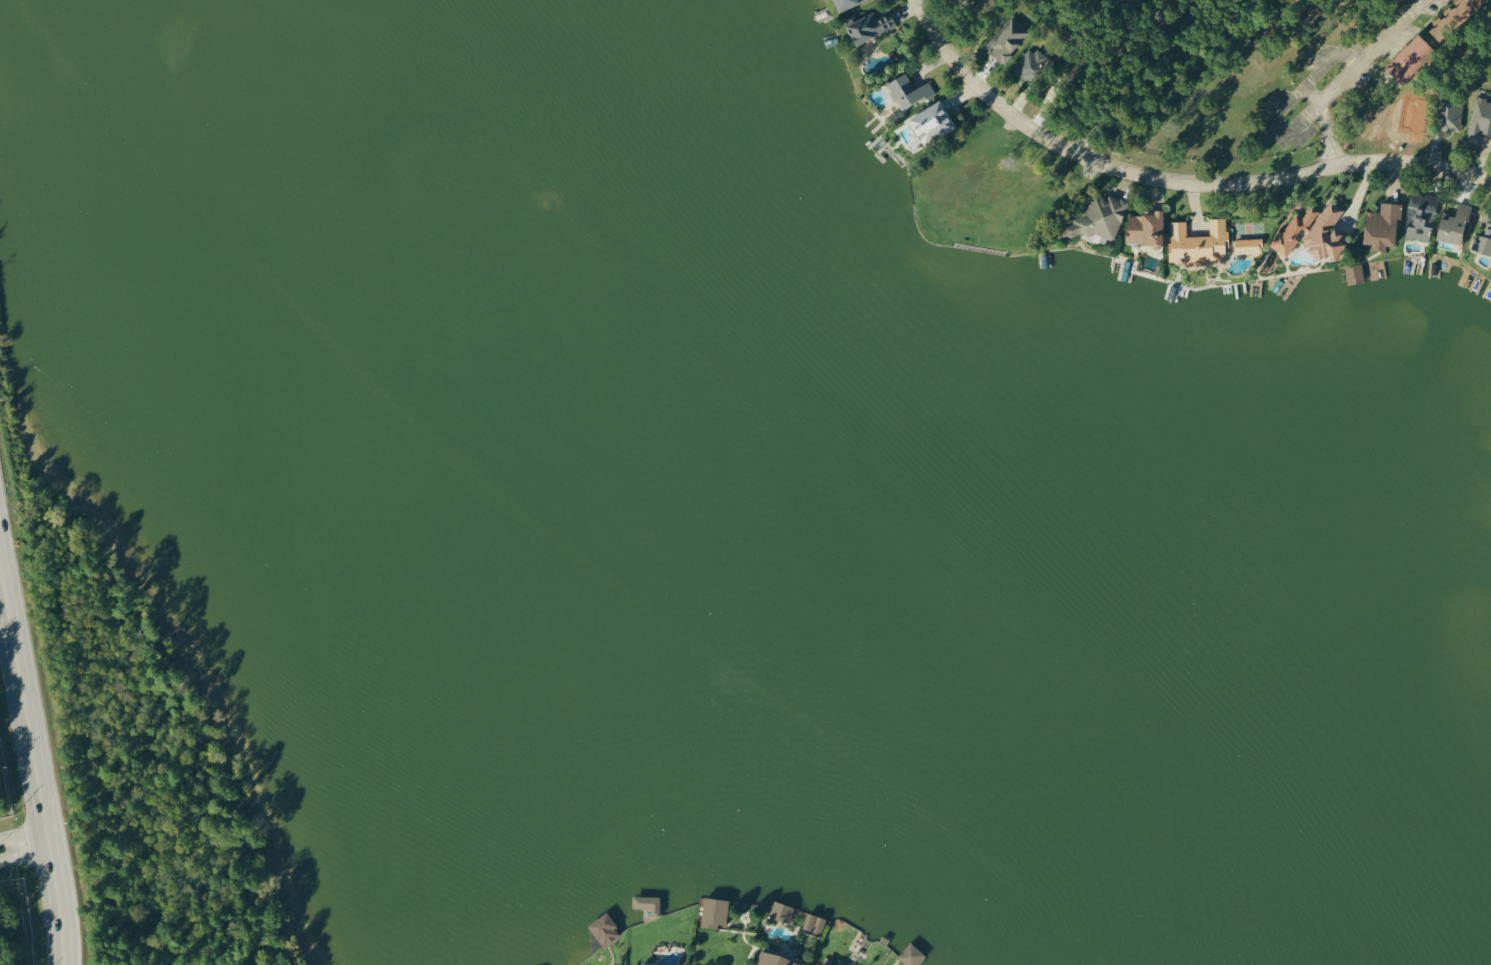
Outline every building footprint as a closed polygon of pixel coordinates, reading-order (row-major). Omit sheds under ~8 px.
[(837,11),(869,0),(833,0),(837,11)] [(1430,30),(1441,42),(1486,0),(1462,0),(1430,30)] [(854,45),(890,29),(885,16),(877,20),(874,12),(845,25),(854,45)] [(1435,49),(1418,33),(1385,68),(1402,84),(1435,49)] [(1029,82),(1043,58),(1026,49),(1012,73),(1029,82)] [(886,84),(902,111),(935,93),(929,81),(914,89),(905,73),(886,84)] [(1462,99),(1440,98),(1439,130),(1461,131),(1462,99)] [(1476,98),(1465,141),(1479,145),(1483,133),(1490,135),(1490,102),(1476,98)] [(1431,242),(1438,197),(1412,193),(1405,238),(1431,242)] [(1128,201),(1108,195),(1107,200),(1091,196),(1084,220),(1074,217),(1070,228),(1062,226),(1061,231),(1098,243),(1099,238),(1115,243),(1128,201)] [(1270,246),(1286,257),(1298,240),(1295,238),(1302,229),(1307,233),(1302,240),(1311,247),(1308,251),(1322,261),(1327,254),(1336,260),(1347,244),(1343,242),(1347,236),(1333,226),(1345,210),(1330,200),(1321,212),(1311,205),(1302,218),(1294,213),(1270,246)] [(1365,212),(1363,244),(1373,244),(1372,250),(1386,251),(1387,245),(1397,246),(1400,204),(1381,202),(1380,213),(1365,212)] [(1462,245),(1469,205),(1458,203),(1455,216),(1442,214),(1437,240),(1462,245)] [(1163,245),(1165,210),(1154,210),(1154,216),(1128,215),(1127,244),(1163,245)] [(1490,255),(1490,218),(1483,216),(1480,233),(1476,232),(1472,251),(1490,255)] [(1209,236),(1187,236),(1186,221),(1169,222),(1170,261),(1183,261),(1183,267),(1218,266),(1218,259),(1228,259),(1226,218),(1209,218),(1209,236)] [(1345,266),(1347,284),(1364,282),(1362,264),(1345,266)] [(631,907),(650,908),(649,917),(659,917),(660,896),(632,895),(631,907)] [(717,924),(726,924),(728,899),(703,896),(701,925),(717,926),(717,924)] [(769,915),(788,922),(794,907),(774,900),(769,915)] [(587,924),(603,947),(621,934),(606,911),(587,924)] [(802,928),(821,935),(826,918),(807,912),(802,928)] [(910,942),(897,957),(906,964),(915,964),(924,955),(910,942)] [(799,958),(756,950),(753,964),(797,964),(799,958)]
